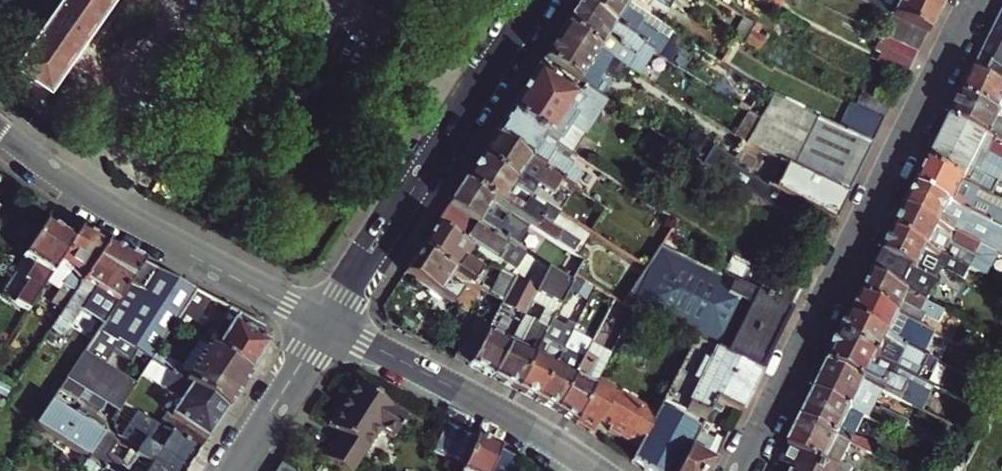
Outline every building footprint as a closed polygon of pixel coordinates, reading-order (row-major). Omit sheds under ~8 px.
[(12,78),(43,100),(113,0),(67,0),(12,78)] [(579,4),(654,53),(658,55),(667,41),(655,34),(661,24),(628,3),(623,0),(581,0),(579,4)] [(685,6),(675,0),(643,0),(666,15),(669,9),(679,15),(685,6)] [(781,9),(785,0),(758,0),(781,9)] [(912,0),(879,0),(891,6),(887,14),(927,35),(938,14),(912,0)] [(945,0),(912,0),(938,14),(945,0)] [(654,53),(579,4),(564,26),(613,58),(639,75),(654,53)] [(927,35),(887,14),(877,34),(891,41),(918,54),(927,35)] [(973,74),(1001,89),(1001,16),(973,74)] [(591,91),(613,58),(564,26),(543,59),(591,91)] [(907,75),(918,54),(891,41),(880,62),(907,75)] [(591,91),(543,59),(508,113),(546,138),(570,154),(605,100),(591,91)] [(613,59),(602,76),(613,84),(624,66),(613,59)] [(962,97),(1001,117),(1001,89),(973,74),(962,97)] [(858,108),(884,121),(891,107),(863,93),(856,107),(858,108)] [(779,161),(792,168),(817,119),(770,96),(743,143),(779,161)] [(951,118),(1001,144),(1001,117),(962,97),(951,118)] [(839,129),(872,145),(878,133),(852,121),(858,108),(856,107),(851,104),(839,129)] [(878,133),(884,121),(858,108),(852,121),(878,133)] [(508,113),(493,135),(562,181),(583,195),(591,183),(571,170),(573,166),(541,145),(546,138),(508,113)] [(993,195),(1001,178),(1001,144),(951,118),(928,163),(993,195)] [(847,195),(872,145),(839,129),(817,119),(792,168),(847,195)] [(562,181),(493,135),(478,158),(534,195),(540,185),(553,194),(562,181)] [(762,202),(770,188),(766,186),(730,167),(736,156),(713,145),(702,163),(762,202)] [(534,195),(478,158),(463,182),(529,225),(546,236),(563,247),(570,235),(541,216),(548,204),(534,195)] [(770,188),(834,221),(847,195),(792,168),(779,161),(766,186),(770,188)] [(928,163),(917,185),(993,223),(1001,228),(1001,200),(993,195),(928,163)] [(546,236),(529,225),(463,182),(448,205),(514,248),(531,259),(546,236)] [(993,223),(917,185),(906,209),(981,247),(993,223)] [(434,226),(455,240),(469,249),(513,277),(524,284),(535,292),(547,269),(531,259),(514,248),(448,205),(434,226)] [(970,269),(981,247),(906,209),(895,231),(970,269)] [(45,225),(9,280),(0,294),(0,299),(13,307),(14,304),(27,312),(46,282),(72,242),(45,225)] [(455,240),(434,226),(419,248),(465,278),(474,284),(481,273),(462,260),(469,249),(455,240)] [(80,229),(72,242),(46,282),(71,298),(107,243),(80,229)] [(895,231),(873,275),(924,301),(940,268),(964,280),(970,269),(895,231)] [(99,329),(142,262),(107,243),(71,298),(52,328),(86,349),(99,329)] [(619,302),(639,312),(700,342),(736,360),(759,372),(790,310),(721,276),(662,247),(619,302)] [(465,278),(419,248),(405,271),(462,309),(476,286),(474,284),(465,278)] [(721,276),(790,310),(799,291),(730,257),(721,276)] [(174,325),(196,290),(142,262),(99,329),(117,340),(119,337),(152,359),(156,352),(174,325)] [(535,292),(490,377),(516,390),(551,321),(570,284),(547,269),(535,292)] [(863,296),(920,325),(925,313),(940,321),(945,311),(924,301),(873,275),(863,296)] [(468,365),(490,377),(535,292),(524,284),(513,277),(488,326),(468,365)] [(207,347),(249,374),(270,343),(265,326),(231,309),(215,334),(210,331),(205,338),(194,332),(198,326),(192,322),(208,297),(196,290),(174,325),(207,347)] [(863,296),(852,318),(924,354),(935,332),(920,325),(863,296)] [(448,335),(461,342),(474,317),(462,309),(448,335)] [(452,357),(468,365),(488,326),(474,317),(461,342),(452,357)] [(924,354),(852,318),(841,339),(897,367),(901,358),(924,370),(925,368),(934,373),(939,362),(924,354)] [(563,327),(551,321),(516,390),(536,400),(570,331),(573,325),(566,321),(563,327)] [(591,342),(570,331),(536,400),(555,410),(591,342)] [(918,377),(897,367),(841,339),(829,363),(864,381),(912,405),(918,391),(913,388),(918,377)] [(604,349),(591,342),(555,410),(574,423),(596,387),(586,381),(604,349)] [(700,342),(658,413),(638,448),(630,461),(645,470),(675,470),(683,458),(702,422),(715,399),(736,360),(700,342)] [(150,361),(225,410),(249,374),(207,347),(187,376),(183,373),(181,368),(156,352),(152,359),(150,361)] [(135,384),(84,352),(68,377),(118,410),(123,403),(135,384)] [(759,372),(736,360),(715,399),(739,412),(759,372)] [(198,452),(225,410),(150,361),(143,373),(163,386),(162,388),(170,394),(180,401),(170,417),(165,414),(157,426),(198,452)] [(864,381),(829,363),(815,391),(863,415),(901,434),(907,422),(856,397),(864,381)] [(596,387),(574,423),(591,433),(599,421),(609,428),(608,430),(638,448),(658,413),(600,379),(596,387)] [(324,456),(347,470),(351,470),(379,428),(393,436),(407,415),(381,399),(382,396),(370,388),(368,391),(354,382),(327,425),(339,433),(324,456)] [(74,399),(59,390),(55,396),(69,406),(74,399)] [(815,391),(801,419),(850,443),(883,459),(886,452),(853,436),(863,415),(815,391)] [(180,401),(170,394),(159,410),(165,414),(170,417),(180,401)] [(61,442),(80,414),(76,411),(73,416),(51,403),(36,426),(61,442)] [(992,433),(1001,437),(1001,413),(992,433)] [(85,417),(80,414),(61,442),(87,459),(102,435),(82,422),(85,417)] [(135,454),(160,470),(186,470),(198,452),(157,426),(141,415),(133,427),(147,435),(138,448),(136,452),(135,454)] [(788,446),(839,470),(851,470),(853,468),(841,463),(850,443),(801,419),(788,446)] [(432,453),(448,459),(460,428),(444,420),(432,453)] [(702,422),(683,458),(675,470),(709,470),(722,445),(702,434),(707,425),(702,422)] [(147,435),(133,427),(125,440),(138,448),(147,435)] [(448,459),(462,465),(474,436),(460,428),(448,459)] [(135,454),(125,469),(120,466),(121,465),(108,456),(116,442),(102,435),(87,459),(106,470),(160,470),(135,454)] [(462,465),(460,470),(488,470),(497,448),(474,436),(462,465)] [(788,446),(780,462),(793,469),(792,470),(839,470),(788,446)] [(497,448),(488,470),(514,470),(519,460),(497,448)] [(947,457),(940,470),(966,470),(967,467),(947,457)] [(87,459),(79,470),(106,470),(87,459)]
